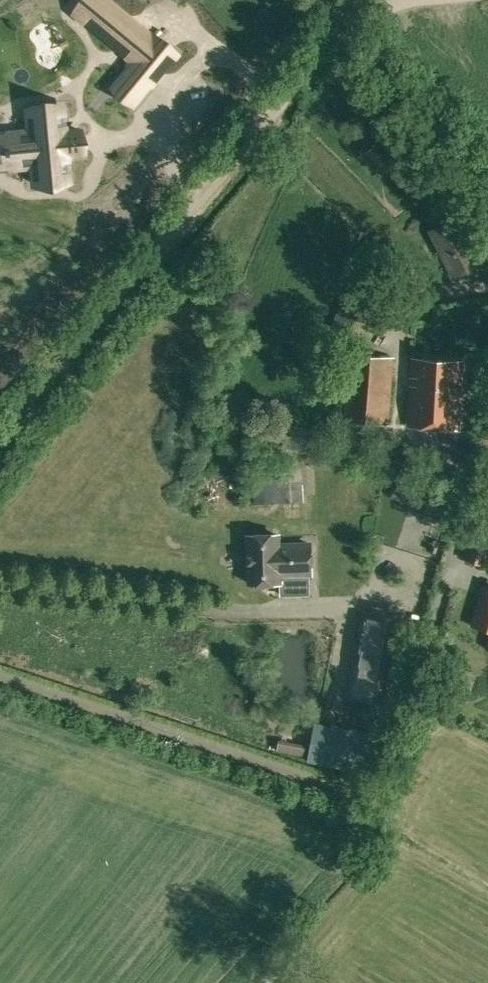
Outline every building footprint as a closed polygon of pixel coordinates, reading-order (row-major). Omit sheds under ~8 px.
[(108,3),(90,26),(133,62),(125,72),(148,91),(175,59),(108,3)] [(24,187),(57,194),(63,167),(80,171),(85,148),(68,144),(74,118),(41,110),(36,135),(9,129),(3,159),(29,165),(24,187)] [(388,154),(376,143),(368,152),(379,163),(388,154)] [(454,277),(481,263),(467,236),(469,236),(459,217),(431,232),(454,277)] [(381,293),(351,282),(334,327),(364,338),(381,293)] [(394,356),(351,352),(344,419),(388,423),(394,356)] [(463,359),(413,355),(408,425),(459,428),(463,359)] [(314,439),(302,437),(300,447),(312,449),(314,439)] [(299,500),(296,463),(254,466),(256,503),(299,500)] [(278,534),(249,535),(250,582),(280,581),(279,573),(311,572),(310,542),(278,543),(278,534)] [(484,584),(473,624),(487,629),(487,585),(484,584)] [(411,619),(411,618),(365,610),(349,696),(395,704),(411,619)] [(307,761),(367,772),(374,733),(314,722),(307,761)]
